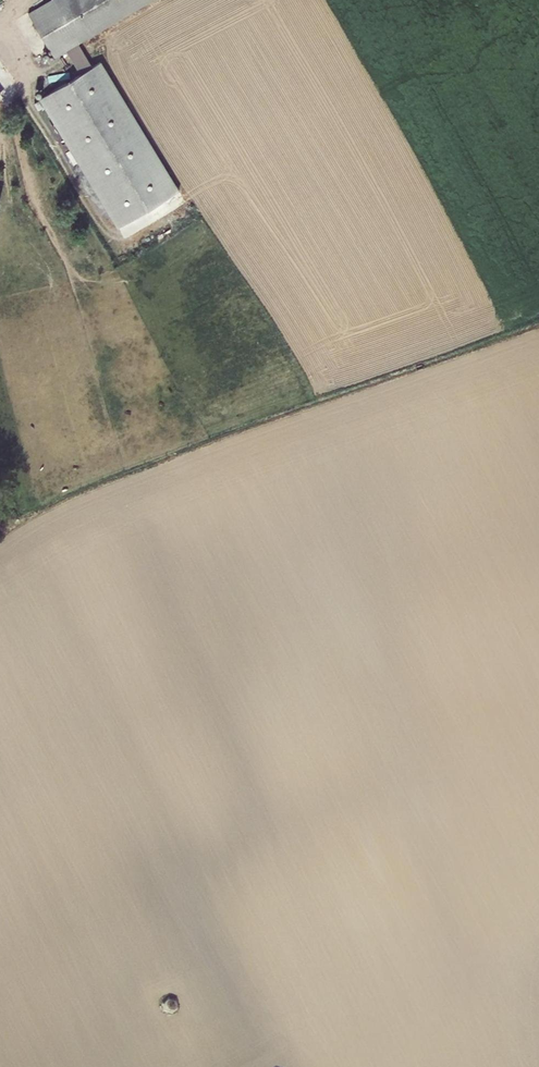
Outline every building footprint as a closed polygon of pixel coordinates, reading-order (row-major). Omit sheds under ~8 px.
[(49,0),(69,35),(56,42),(62,52),(91,35),(152,0),(49,0)] [(38,108),(46,104),(114,226),(178,191),(104,57),(32,97),(38,108)] [(175,1010),(178,1008),(176,1000),(172,999),(168,998),(162,1003),(163,1007),(164,1011),(172,1013),(175,1010)]
